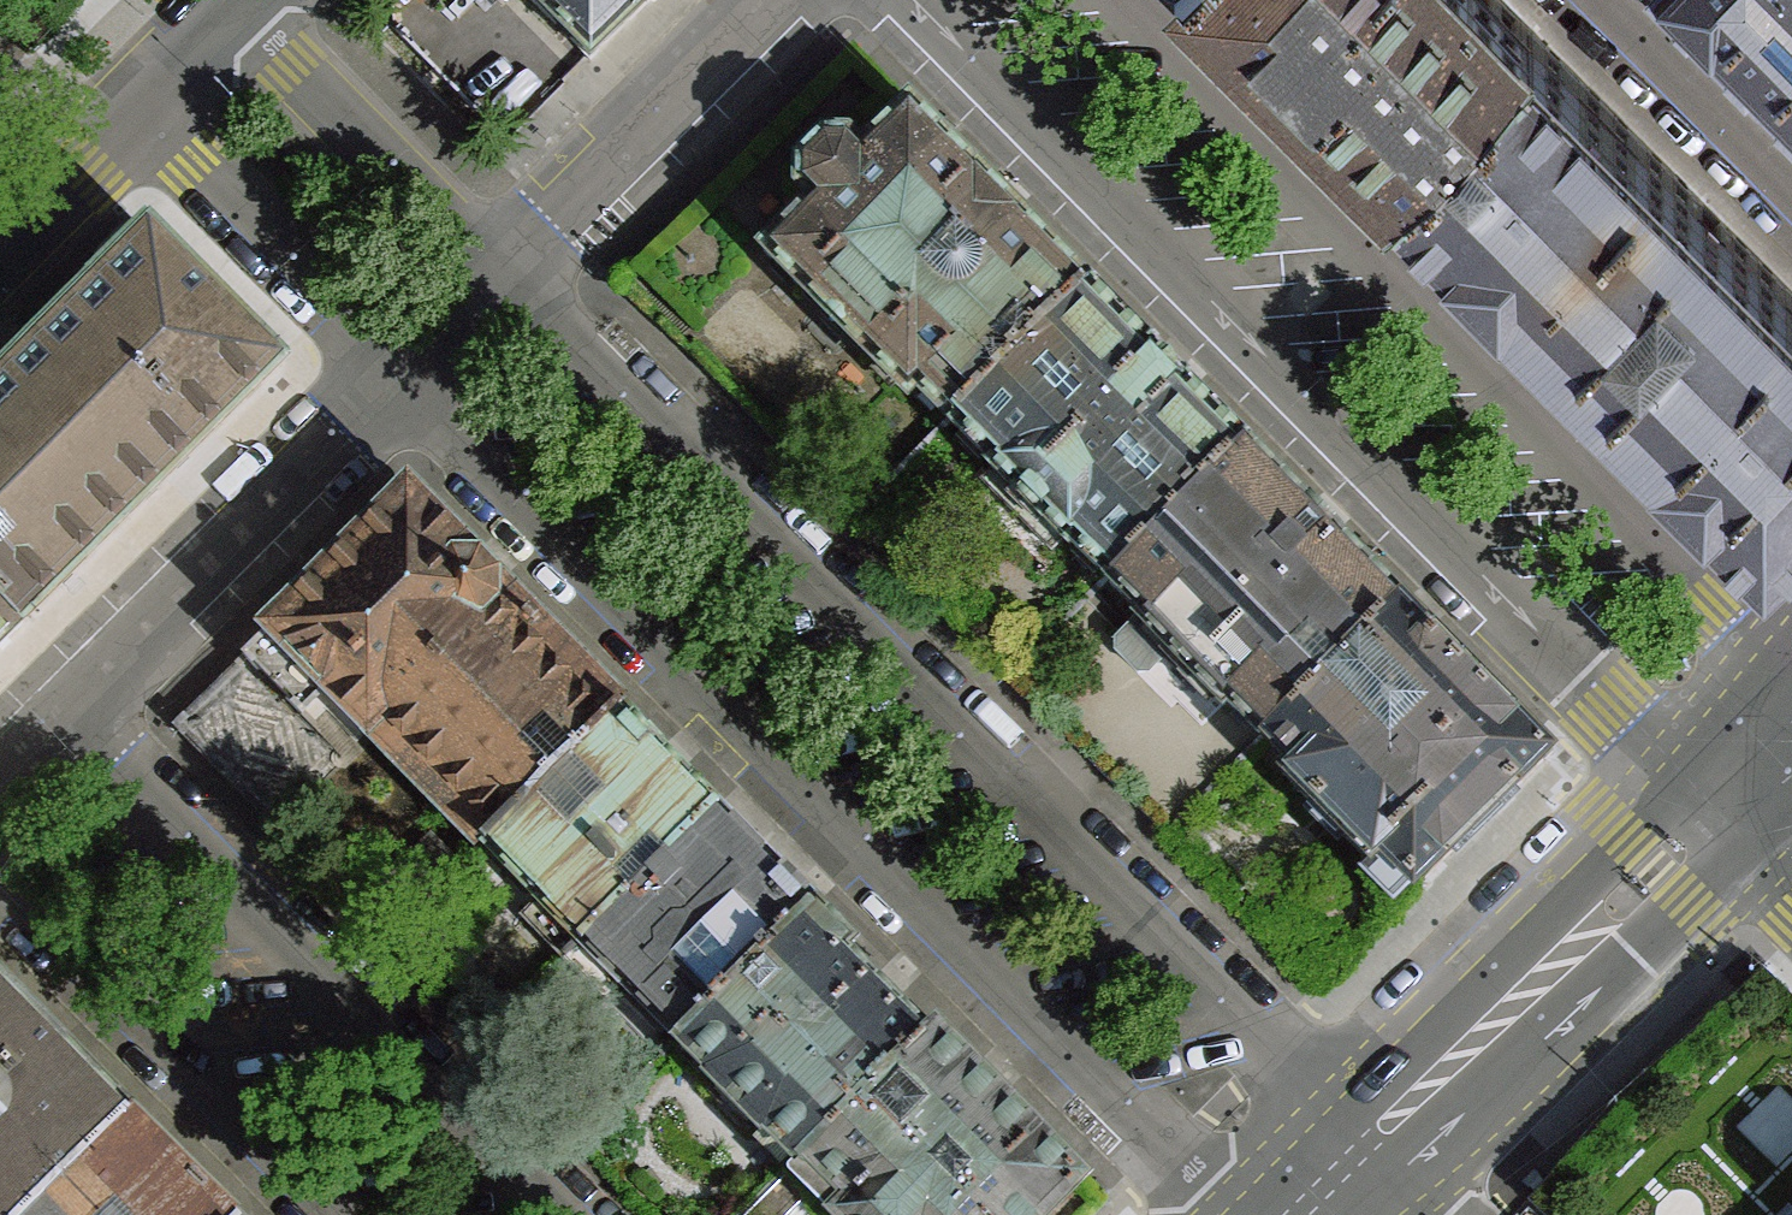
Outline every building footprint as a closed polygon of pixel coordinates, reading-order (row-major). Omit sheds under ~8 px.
[(592,59),(651,0),(534,0),(592,59)] [(1392,164),(1529,31),(1498,0),(1232,0),(1362,132),(1392,164)] [(1791,81),(1791,0),(1712,0),(1791,81)] [(1392,164),(1498,268),(1604,374),(1767,537),(1791,513),(1791,294),(1740,240),(1529,31),(1392,164)] [(952,420),(1088,284),(1024,218),(912,107),(864,154),(850,140),(827,139),(802,165),(801,189),(814,203),(767,250),(910,395),(917,387),(952,420)] [(0,377),(0,605),(21,626),(163,485),(221,427),(283,366),(147,230),(28,350),(0,377)] [(952,420),(1109,579),(1245,442),(1185,381),(1088,284),(952,420)] [(1109,579),(1265,737),(1403,603),(1357,555),(1245,442),(1109,579)] [(274,630),(483,842),(621,709),(501,587),(411,495),(274,630)] [(1463,662),(1403,603),(1265,737),(1294,765),(1286,775),(1372,862),(1380,853),(1414,888),(1551,752),(1463,662)] [(21,626),(0,605),(0,646),(21,626)] [(621,709),(483,842),(541,901),(581,941),(717,806),(687,776),(621,709)] [(778,867),(717,806),(581,941),(565,957),(662,1056),(678,1040),(815,905),(778,867)] [(526,918),(565,957),(581,941),(541,901),(526,918)] [(880,971),(815,905),(678,1040),(798,1163),(935,1027),(880,971)] [(0,983),(0,1214),(28,1214),(130,1114),(0,983)] [(935,1027),(798,1163),(791,1170),(821,1202),(833,1214),(1046,1214),(1083,1178),(1019,1112),(935,1027)] [(130,1114),(28,1214),(232,1214),(130,1114)] [(791,1170),(745,1214),(808,1214),(821,1202),(791,1170)]
